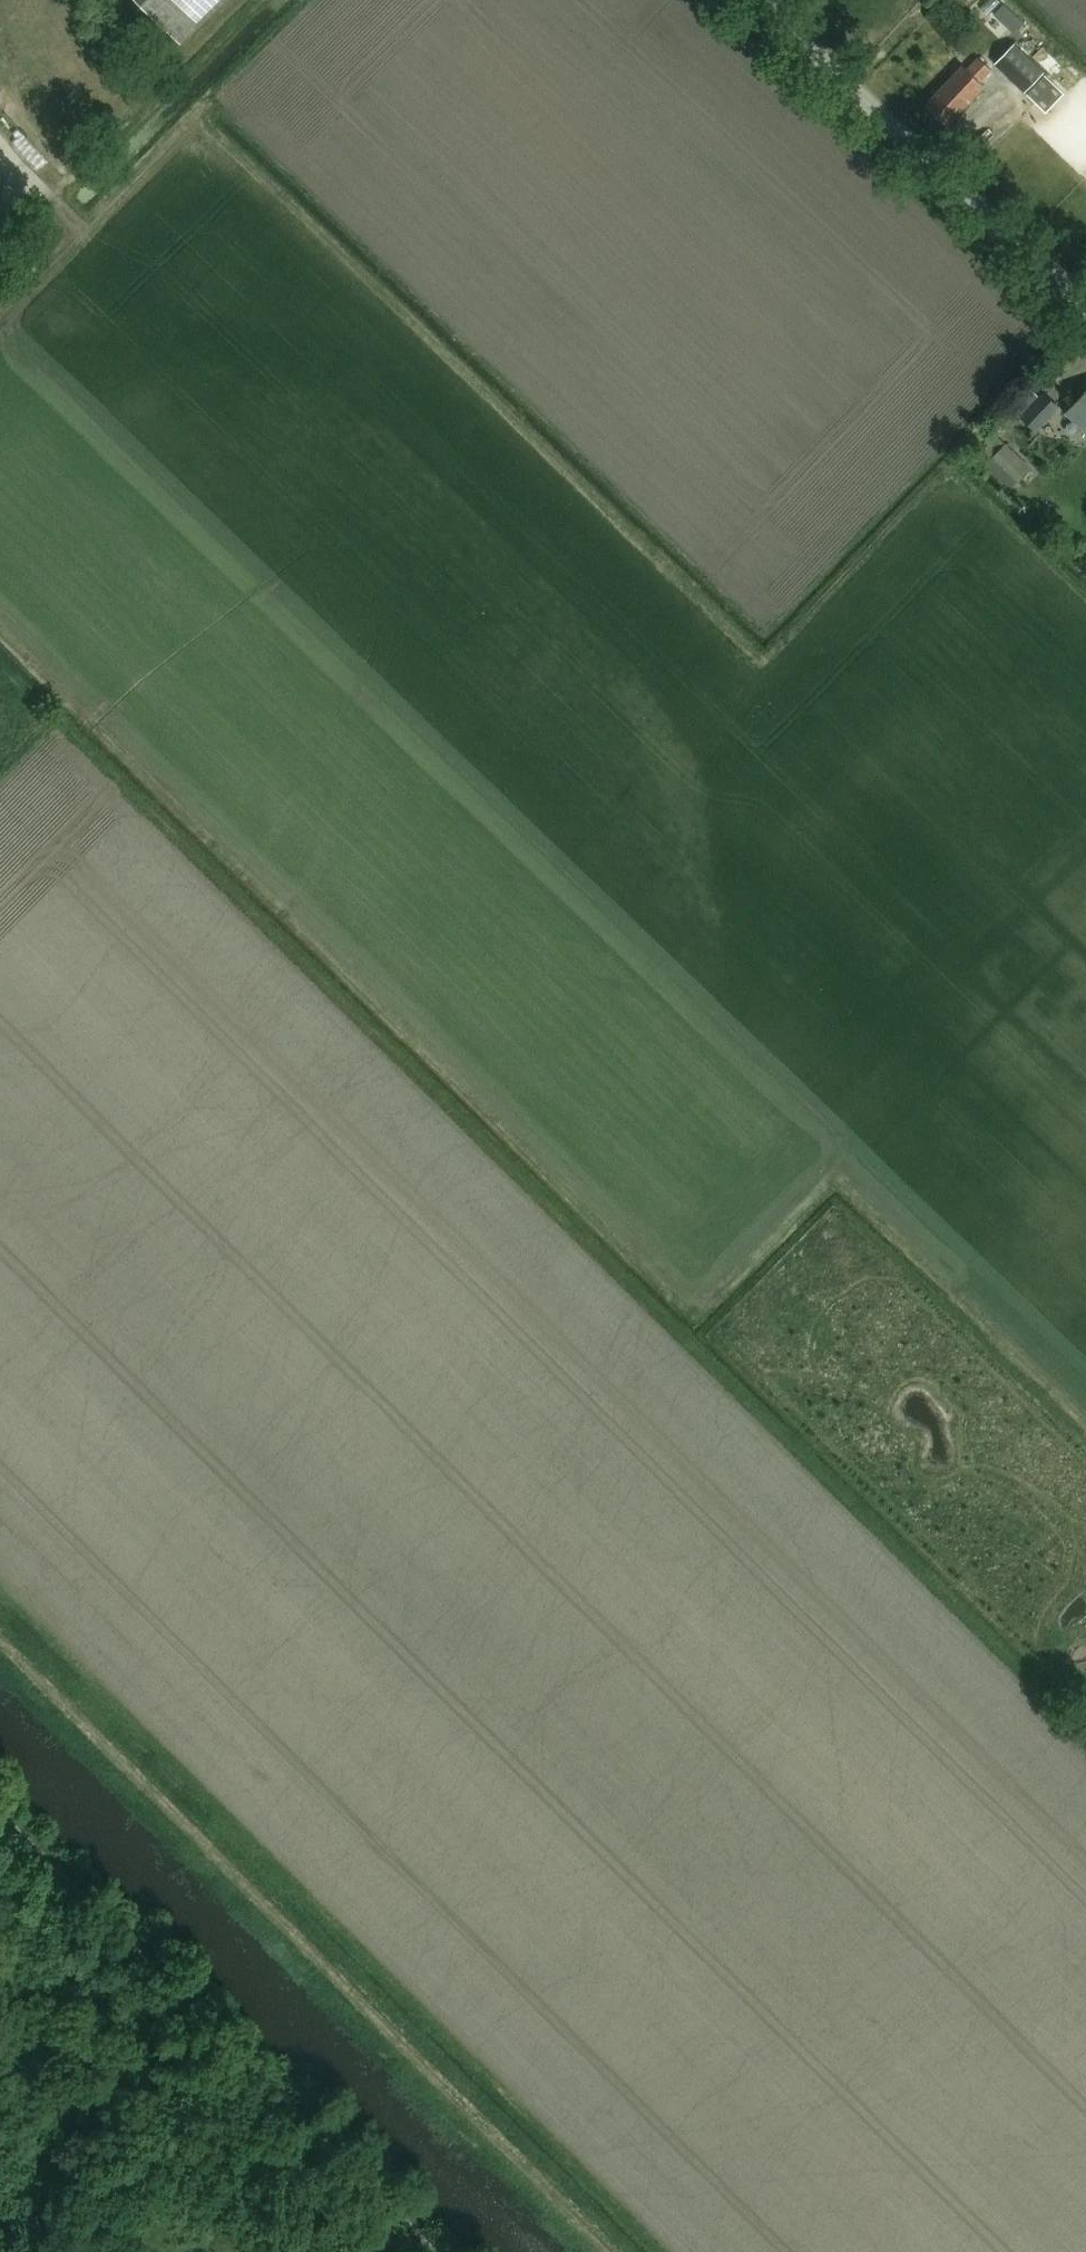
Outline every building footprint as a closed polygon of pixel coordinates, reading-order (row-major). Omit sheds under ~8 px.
[(181,43),(225,0),(139,0),(181,43)] [(1022,21),(1005,0),(994,9),(1012,30),(1022,21)] [(1028,93),(1052,68),(1025,42),(1001,67),(1028,93)] [(980,78),(990,68),(977,56),(968,67),(963,62),(925,104),(947,125),(985,83),(980,78)] [(1066,410),(1085,430),(1085,389),(1066,410)] [(1019,416),(1034,431),(1059,406),(1043,391),(1019,416)] [(1005,438),(990,454),(1017,479),(1032,463),(1005,438)]
